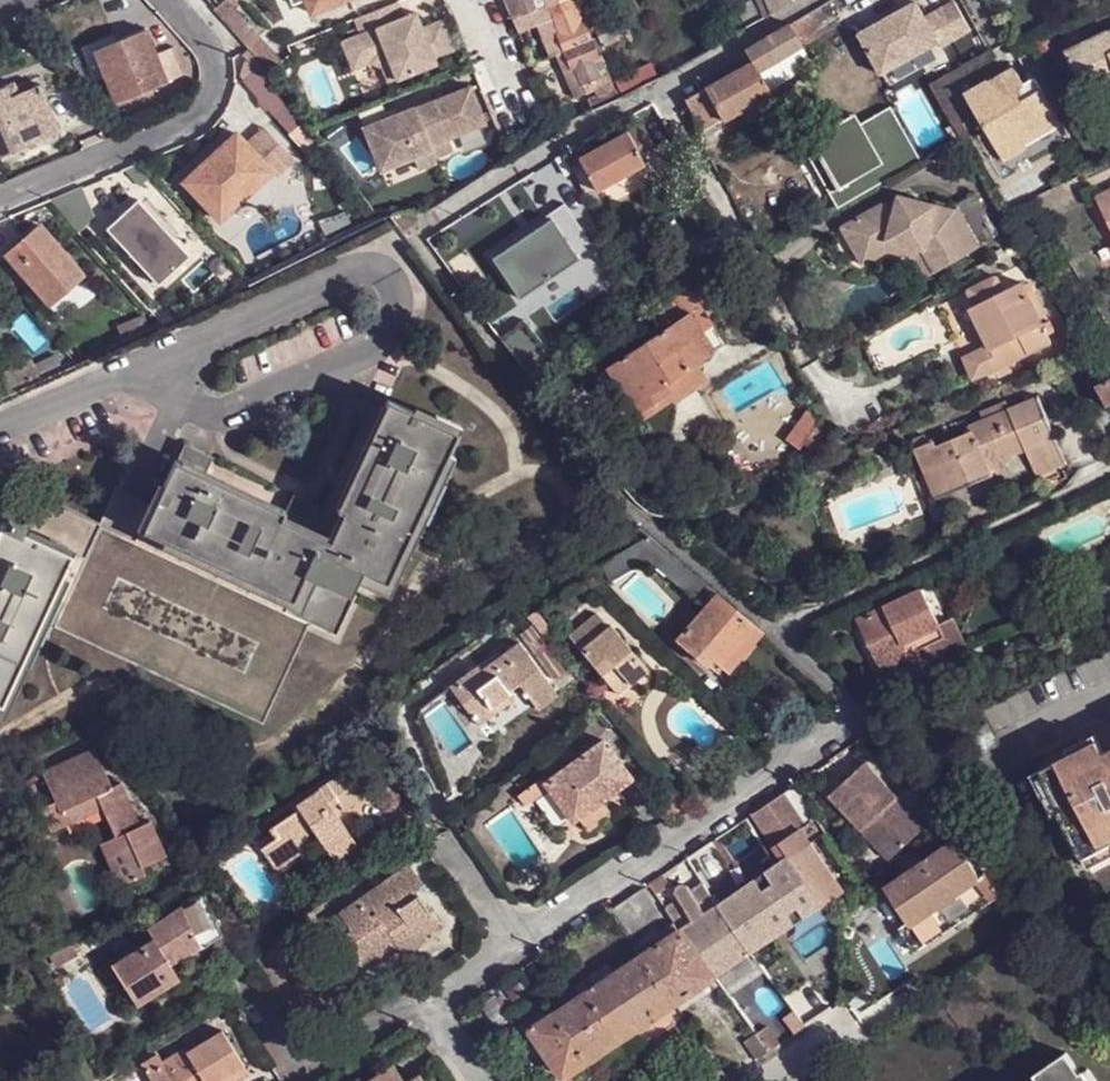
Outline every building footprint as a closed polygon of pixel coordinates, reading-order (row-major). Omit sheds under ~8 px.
[(242,16),(228,0),(216,9),(230,26),(242,16)] [(294,3),(300,1),(303,8),(308,6),(311,13),(343,0),(293,0),(294,3)] [(513,18),(536,9),(549,4),(559,0),(506,0),(513,18)] [(584,19),(577,23),(570,5),(577,2),(576,0),(559,0),(549,4),(560,29),(558,30),(566,48),(592,38),(584,19)] [(773,11),(792,0),(767,0),(773,11)] [(787,22),(799,44),(860,9),(856,0),(825,0),(787,22)] [(398,2),(354,20),(358,28),(361,35),(351,39),(343,42),(350,60),(371,52),(391,60),(398,78),(436,62),(434,55),(453,47),(441,19),(423,27),(421,21),(411,26),(406,15),(404,16),(398,2)] [(917,3),(855,41),(882,86),(972,32),(954,3),(926,18),(917,3)] [(549,4),(536,9),(536,12),(540,21),(554,54),(555,53),(566,48),(558,30),(560,29),(549,4)] [(762,18),(757,7),(741,15),(747,26),(762,18)] [(416,11),(406,15),(411,26),(421,21),(416,11)] [(514,20),(518,30),(540,21),(536,12),(514,20)] [(272,71),(283,60),(242,16),(230,26),(272,71)] [(757,69),(768,89),(811,64),(799,44),(787,22),(743,48),(752,62),(751,62),(757,69)] [(145,27),(93,48),(102,72),(108,69),(121,98),(166,79),(145,27)] [(358,28),(348,32),(351,39),(361,35),(358,28)] [(1079,76),(1109,61),(1109,31),(1109,29),(1066,50),(1079,76)] [(566,48),(572,66),(574,65),(585,91),(585,92),(593,88),(596,97),(588,100),(593,111),(619,97),(608,72),(599,76),(593,58),(599,56),(592,38),(566,48)] [(566,48),(555,53),(573,96),(585,91),(574,65),(572,66),(566,48)] [(743,48),(697,75),(704,86),(705,89),(751,62),(752,62),(743,48)] [(371,52),(350,60),(355,68),(370,61),(384,67),(390,82),(398,78),(391,60),(371,52)] [(1085,91),(1109,79),(1109,61),(1079,76),(1085,91)] [(751,62),(705,89),(720,115),(721,118),(769,92),(768,89),(757,69),(751,62)] [(108,69),(102,72),(114,100),(121,98),(108,69)] [(962,99),(983,133),(1020,109),(1013,96),(1022,91),(1012,74),(988,88),(985,84),(962,99)] [(9,94),(17,90),(14,84),(13,80),(5,83),(9,94)] [(39,82),(17,90),(9,94),(5,83),(0,85),(0,154),(59,129),(39,82)] [(1013,96),(1020,109),(1042,97),(1034,83),(1022,91),(1013,96)] [(433,110),(419,116),(436,157),(453,149),(449,137),(485,121),(470,85),(429,101),(433,110)] [(705,89),(704,86),(684,98),(700,126),(720,115),(705,89)] [(1020,109),(983,133),(1004,168),(1028,155),(1025,150),(1062,131),(1042,97),(1020,109)] [(429,101),(416,107),(419,116),(433,110),(429,101)] [(839,120),(805,139),(841,204),(920,160),(889,106),(859,123),(856,117),(841,125),(839,120)] [(416,107),(402,113),(404,122),(419,116),(416,107)] [(853,112),(839,120),(841,125),(856,117),(853,112)] [(420,168),(439,162),(436,157),(419,116),(404,122),(402,113),(366,128),(384,169),(414,156),(420,168)] [(640,122),(627,129),(638,151),(651,144),(640,122)] [(264,125),(246,141),(255,151),(272,134),(264,125)] [(638,151),(627,129),(579,156),(593,184),(595,188),(643,162),(638,151)] [(236,131),(221,145),(241,168),(205,201),(220,218),(273,170),(255,151),(246,141),(236,131)] [(272,134),(255,151),(273,170),(276,175),(295,157),(272,134)] [(841,204),(805,139),(795,145),(832,209),(841,204)] [(241,168),(221,145),(183,179),(205,201),(241,168)] [(585,188),(593,184),(579,156),(571,160),(585,188)] [(136,162),(127,165),(144,182),(150,176),(136,162)] [(1109,234),(1109,190),(1093,199),(1109,234)] [(900,191),(896,201),(905,204),(908,194),(900,191)] [(886,197),(844,220),(862,251),(892,234),(924,251),(937,271),(1000,235),(975,193),(954,205),(957,210),(908,194),(905,204),(896,201),(886,197)] [(138,196),(105,226),(147,270),(178,240),(138,196)] [(546,216),(491,253),(507,275),(517,271),(523,279),(568,251),(587,279),(604,267),(557,196),(540,208),(546,216)] [(37,287),(71,258),(40,223),(10,248),(31,273),(27,276),(37,287)] [(892,234),(862,251),(866,259),(891,244),(917,260),(927,277),(937,271),(924,251),(892,234)] [(31,273),(10,248),(7,252),(27,276),(31,273)] [(71,258),(37,287),(50,301),(83,272),(71,258)] [(994,280),(963,295),(973,312),(968,314),(985,350),(962,361),(972,385),(1049,348),(1020,287),(1003,296),(994,280)] [(188,307),(204,300),(200,290),(184,298),(188,307)] [(657,331),(688,312),(676,296),(647,314),(657,331)] [(494,326),(527,368),(551,349),(518,308),(494,326)] [(622,390),(636,411),(669,390),(663,381),(689,365),(706,352),(696,334),(701,332),(688,312),(657,331),(606,365),(606,367),(622,390)] [(135,333),(150,326),(146,315),(131,321),(135,333)] [(1098,386),(1109,380),(1109,355),(1088,365),(1098,386)] [(669,390),(672,395),(698,378),(689,365),(663,381),(669,390)] [(622,390),(606,367),(596,373),(611,398),(622,390)] [(1098,386),(1107,405),(1109,403),(1109,380),(1098,386)] [(636,411),(622,390),(611,398),(624,419),(636,411)] [(636,411),(640,417),(672,395),(669,390),(636,411)] [(1010,408),(1028,448),(1057,436),(1040,394),(1010,408)] [(371,396),(358,422),(373,431),(387,404),(371,396)] [(459,432),(389,400),(387,404),(373,431),(338,509),(344,513),(329,540),(310,532),(312,526),(285,513),(206,475),(178,462),(174,460),(155,504),(150,513),(141,531),(186,554),(250,583),(295,604),(307,577),(351,599),(354,595),(363,575),(388,585),(407,544),(437,478),(459,432)] [(1010,408),(971,424),(988,465),(1004,458),(1028,448),(1010,408)] [(819,418),(806,410),(798,420),(785,439),(797,449),(819,418)] [(791,415),(778,433),(785,439),(798,420),(791,415)] [(951,494),(991,476),(990,473),(988,465),(971,424),(968,426),(970,431),(933,445),(931,442),(915,448),(924,472),(941,467),(951,494)] [(1070,469),(1057,436),(1028,448),(1041,481),(1070,469)] [(186,446),(178,462),(206,475),(213,459),(186,446)] [(1007,466),(1004,458),(988,465),(990,473),(1007,466)] [(941,467),(924,472),(935,500),(951,494),(941,467)] [(413,547),(444,483),(437,478),(407,544),(413,547)] [(155,504),(119,487),(115,496),(150,513),(155,504)] [(55,629),(264,726),(309,628),(310,623),(136,543),(141,531),(150,513),(115,496),(101,523),(54,501),(25,522),(22,529),(74,555),(86,561),(55,629)] [(320,508),(293,497),(285,513),(312,526),(320,508)] [(22,529),(25,522),(11,517),(9,522),(22,529)] [(4,707),(64,578),(74,555),(22,529),(9,522),(5,520),(4,523),(0,531),(0,705),(4,707)] [(141,531),(136,543),(310,623),(309,628),(339,640),(359,596),(354,595),(351,599),(307,577),(295,604),(250,583),(248,588),(183,558),(186,554),(141,531)] [(648,539),(632,552),(649,565),(704,612),(717,596),(648,539)] [(603,569),(613,585),(649,565),(632,552),(603,569)] [(248,588),(250,583),(186,554),(183,558),(248,588)] [(5,719),(71,580),(64,578),(4,707),(5,719)] [(849,619),(871,669),(902,655),(896,643),(933,626),(916,588),(849,619)] [(755,629),(717,596),(704,612),(702,615),(694,624),(684,636),(682,634),(677,645),(707,669),(715,662),(722,668),(755,629)] [(696,611),(688,620),(694,624),(702,615),(696,611)] [(597,617),(570,639),(620,698),(648,673),(610,628),(607,630),(597,617)] [(565,672),(533,627),(520,637),(553,683),(565,672)] [(451,688),(476,722),(513,696),(511,690),(522,685),(542,711),(561,698),(523,647),(485,674),(481,667),(451,688)] [(715,662),(707,669),(723,683),(729,675),(722,668),(715,662)] [(517,705),(513,696),(476,722),(482,731),(517,705)] [(1068,759),(1096,745),(1090,734),(1062,748),(1068,759)] [(557,790),(578,820),(613,795),(606,786),(629,769),(608,743),(552,783),(557,790)] [(1101,757),(1096,745),(1068,759),(1040,773),(1060,816),(1082,861),(1109,848),(1109,752),(1101,757)] [(96,752),(43,776),(57,805),(40,813),(51,837),(69,829),(64,816),(96,799),(102,813),(114,838),(138,826),(119,787),(114,790),(96,752)] [(869,762),(831,795),(889,860),(926,827),(869,762)] [(356,765),(326,784),(340,803),(345,811),(375,792),(356,765)] [(606,786),(613,795),(636,778),(629,769),(606,786)] [(1060,816),(1040,773),(1027,779),(1048,822),(1060,816)] [(557,790),(552,783),(547,776),(517,798),(527,812),(557,790)] [(261,847),(276,870),(291,860),(287,854),(308,838),(315,834),(336,863),(359,848),(333,808),(340,803),(326,784),(297,805),(300,810),(272,829),(275,836),(261,847)] [(801,826),(814,846),(829,835),(797,789),(786,797),(805,824),(801,826)] [(714,894),(722,906),(755,955),(779,939),(826,907),(845,894),(814,846),(801,826),(805,824),(786,797),(756,817),(786,863),(745,890),(737,879),(714,894)] [(102,813),(96,799),(64,816),(69,829),(102,813)] [(138,826),(114,838),(98,845),(117,890),(144,877),(141,868),(166,857),(150,821),(138,826)] [(975,830),(958,844),(980,880),(987,877),(1003,865),(975,830)] [(987,877),(980,880),(958,844),(951,833),(884,877),(913,924),(909,928),(906,925),(901,928),(916,954),(953,929),(950,924),(1000,894),(987,877)] [(287,854),(291,860),(313,844),(308,838),(287,854)] [(1082,861),(1088,873),(1109,862),(1109,848),(1082,861)] [(342,940),(365,974),(399,951),(403,953),(420,942),(438,930),(414,892),(424,886),(412,867),(383,886),(396,905),(375,919),(361,902),(340,916),(352,933),(342,940)] [(684,903),(671,910),(685,931),(722,906),(714,894),(708,886),(696,894),(694,892),(691,891),(687,891),(685,893),(683,896),(683,898),(684,903)] [(647,890),(613,913),(635,941),(668,919),(647,890)] [(203,897),(183,906),(184,911),(201,948),(204,952),(224,940),(203,897)] [(722,906),(685,931),(717,979),(755,955),(722,906)] [(826,907),(779,939),(789,952),(800,943),(797,938),(826,919),(829,923),(834,920),(826,907)] [(184,911),(151,932),(157,942),(172,966),(201,948),(184,911)] [(717,979),(685,931),(679,934),(645,958),(679,1007),(717,979)] [(140,1006),(173,986),(164,970),(172,966),(157,942),(116,968),(140,1006)] [(420,942),(403,953),(405,959),(424,946),(420,942)] [(755,955),(717,979),(729,998),(767,974),(755,955)] [(679,1007),(645,958),(591,994),(624,1043),(679,1007)] [(181,982),(172,966),(164,970),(173,986),(181,982)] [(624,1043),(591,994),(559,1015),(593,1064),(624,1043)] [(494,999),(479,1008),(494,1029),(509,1021),(494,999)] [(532,1020),(539,1029),(553,1019),(547,1011),(532,1020)] [(593,1064),(559,1015),(553,1019),(539,1029),(534,1032),(567,1080),(593,1064)] [(768,1031),(756,1039),(769,1057),(780,1050),(768,1031)] [(151,1080),(240,1080),(249,1076),(223,1034),(188,1056),(185,1052),(163,1065),(159,1059),(144,1069),(151,1080)] [(769,1057),(756,1039),(744,1048),(757,1066),(769,1057)] [(1086,1077),(1083,1078),(1069,1060),(1039,1080),(1089,1080),(1086,1077)] [(419,1073),(404,1080),(391,1061),(365,1080),(424,1080),(419,1073)] [(75,1062),(66,1067),(74,1080),(81,1080),(86,1078),(75,1062)] [(718,1066),(706,1074),(710,1080),(728,1080),(718,1066)]
